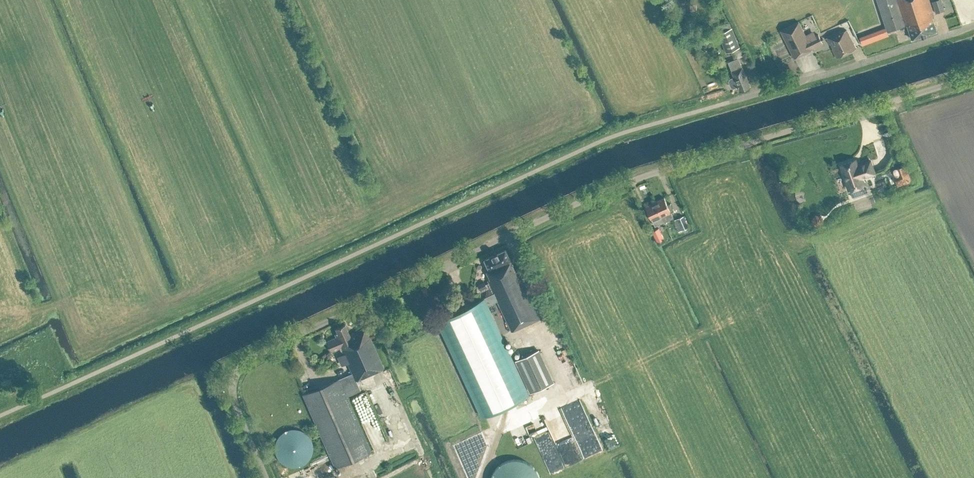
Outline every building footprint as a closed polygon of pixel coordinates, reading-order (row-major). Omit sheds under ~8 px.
[(929,0),(877,0),(887,31),(907,24),(912,38),(937,30),(932,16),(934,15),(929,0)] [(942,0),(933,0),(932,0),(935,12),(945,9),(942,0)] [(717,25),(727,51),(734,48),(737,57),(743,55),(732,26),(730,27),(728,21),(717,25)] [(814,30),(806,34),(799,21),(781,30),(795,57),(813,48),(824,42),(819,33),(816,35),(814,30)] [(856,48),(847,29),(842,32),(841,30),(827,37),(830,42),(831,42),(833,47),(832,48),(837,57),(856,48)] [(742,66),(739,57),(728,61),(732,70),(734,76),(730,78),(729,80),(731,85),(734,86),(738,85),(740,90),(750,86),(743,65),(742,66)] [(855,159),(840,164),(848,187),(849,186),(853,197),(866,192),(862,182),(863,181),(862,177),(875,172),(870,159),(857,163),(855,159)] [(910,181),(911,178),(909,172),(900,175),(895,177),(898,186),(910,181)] [(655,201),(664,221),(674,216),(671,211),(674,210),(670,202),(667,204),(664,197),(655,201)] [(655,225),(664,221),(655,201),(646,205),(655,225)] [(686,230),(684,227),(689,225),(684,214),(673,219),(678,230),(681,229),(682,232),(686,230)] [(658,241),(665,238),(659,227),(653,230),(658,241)] [(516,268),(506,248),(485,258),(490,269),(487,271),(491,278),(488,279),(494,292),(498,300),(512,330),(541,316),(518,267),(516,268)] [(478,283),(481,289),(487,286),(485,280),(478,283)] [(498,300),(494,292),(437,319),(482,416),(530,394),(488,304),(498,300)] [(349,334),(344,323),(335,327),(337,332),(334,333),(336,336),(327,341),(329,347),(339,342),(352,372),(302,394),(335,467),(371,451),(346,396),(361,390),(356,379),(383,367),(365,326),(349,334)] [(531,392),(555,381),(540,348),(515,359),(531,392)] [(293,466),(295,466),(297,465),(299,465),(301,464),(303,463),(305,462),(306,461),(307,460),(308,459),(309,457),(310,456),(311,454),(312,453),(312,451),(312,449),(313,448),(313,446),(312,444),(312,442),(311,440),(310,438),(309,436),(308,434),(307,433),(305,432),(304,430),(302,430),(300,429),(298,428),(297,428),(295,428),(294,428),(292,428),(290,428),(289,428),(287,429),(285,429),(283,430),(282,431),(280,433),(279,434),(278,436),(277,438),(276,440),(275,441),(275,443),(274,445),(274,447),(274,449),(275,451),(275,453),(276,454),(277,456),(277,457),(278,458),(279,460),(281,461),(282,462),(284,463),(285,464),(287,465),(289,465),(291,466),(293,466)] [(557,434),(567,464),(584,458),(573,428),(557,434)] [(506,460),(501,463),(497,467),(493,472),(491,477),(540,477),(539,474),(537,470),(534,466),(531,463),(523,459),(514,458),(506,460)]
